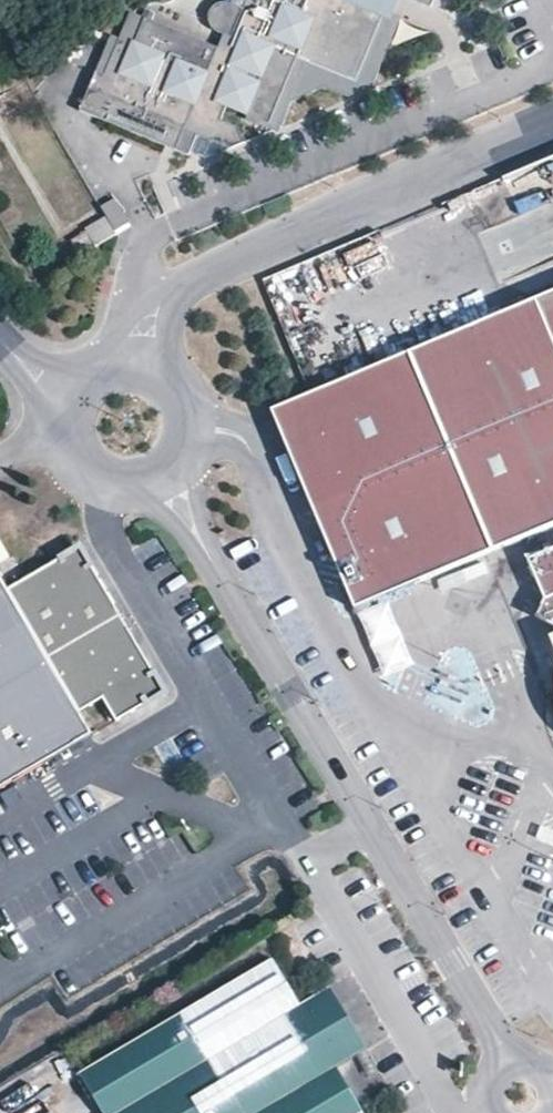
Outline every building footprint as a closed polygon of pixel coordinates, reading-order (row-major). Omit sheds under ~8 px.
[(311,19),(297,13),(299,8),(303,0),(245,0),(241,8),(234,0),(216,0),(212,2),(208,7),(206,14),(208,22),(211,28),(215,31),(220,33),(215,46),(142,15),(131,42),(117,36),(105,64),(119,70),(116,78),(93,69),(77,108),(186,153),(194,134),(205,138),(209,140),(209,139),(229,147),(241,143),(235,126),(218,119),(224,104),(242,111),(240,114),(265,125),(293,57),(294,58),(299,47),(311,19)] [(330,0),(303,0),(299,8),(297,13),(311,19),(299,47),(294,58),(304,61),(330,0)] [(381,13),(350,0),(330,0),(304,61),(352,82),(381,13)] [(429,8),(432,0),(409,0),(429,8)] [(368,89),(397,20),(381,13),(352,82),(368,89)] [(320,149),(293,159),(295,162),(321,152),(320,149)] [(88,228),(98,246),(118,235),(108,216),(88,228)] [(265,413),(317,533),(349,607),(492,549),(552,524),(552,291),(265,413)] [(81,541),(8,583),(80,705),(104,691),(118,715),(166,686),(81,541)] [(530,558),(547,598),(552,612),(552,549),(530,558)] [(8,583),(0,569),(0,784),(94,729),(80,705),(8,583)] [(547,598),(538,617),(552,624),(552,612),(547,598)] [(271,953),(75,1068),(103,1112),(363,1112),(332,1061),(362,1044),(326,981),(298,998),(271,953)]
